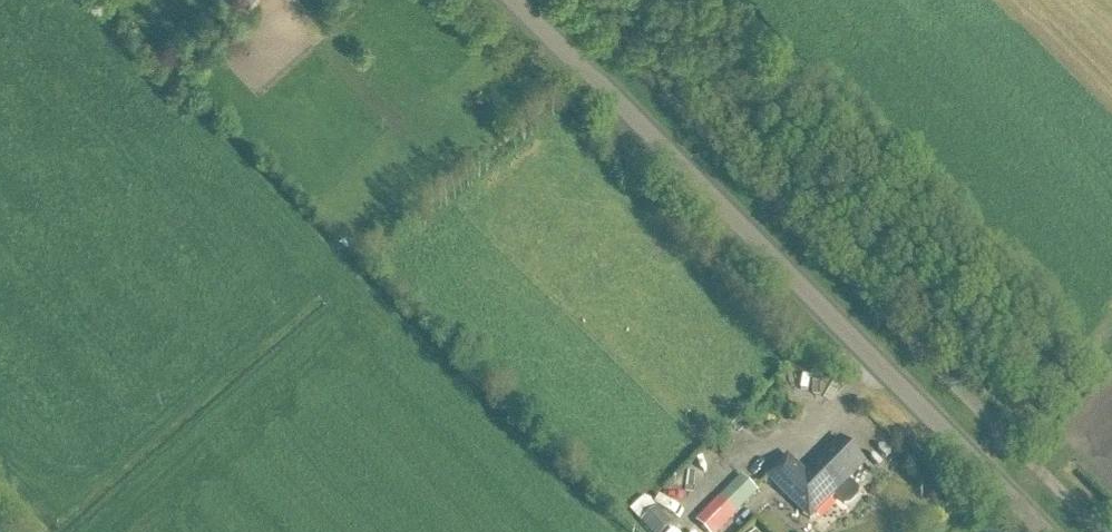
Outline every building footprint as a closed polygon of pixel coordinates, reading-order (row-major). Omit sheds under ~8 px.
[(844,452),(837,445),(841,442),(840,441),(817,463),(821,467),(810,479),(788,458),(767,479),(793,505),(797,502),(813,518),(809,521),(810,522),(835,497),(845,506),(851,505),(857,498),(859,493),(845,479),(861,463),(872,474),(873,473),(846,447),(845,448),(846,449),(844,452)] [(761,493),(745,476),(723,498),(739,515),(761,493)] [(673,526),(657,509),(641,523),(649,531),(666,531),(673,526)]
